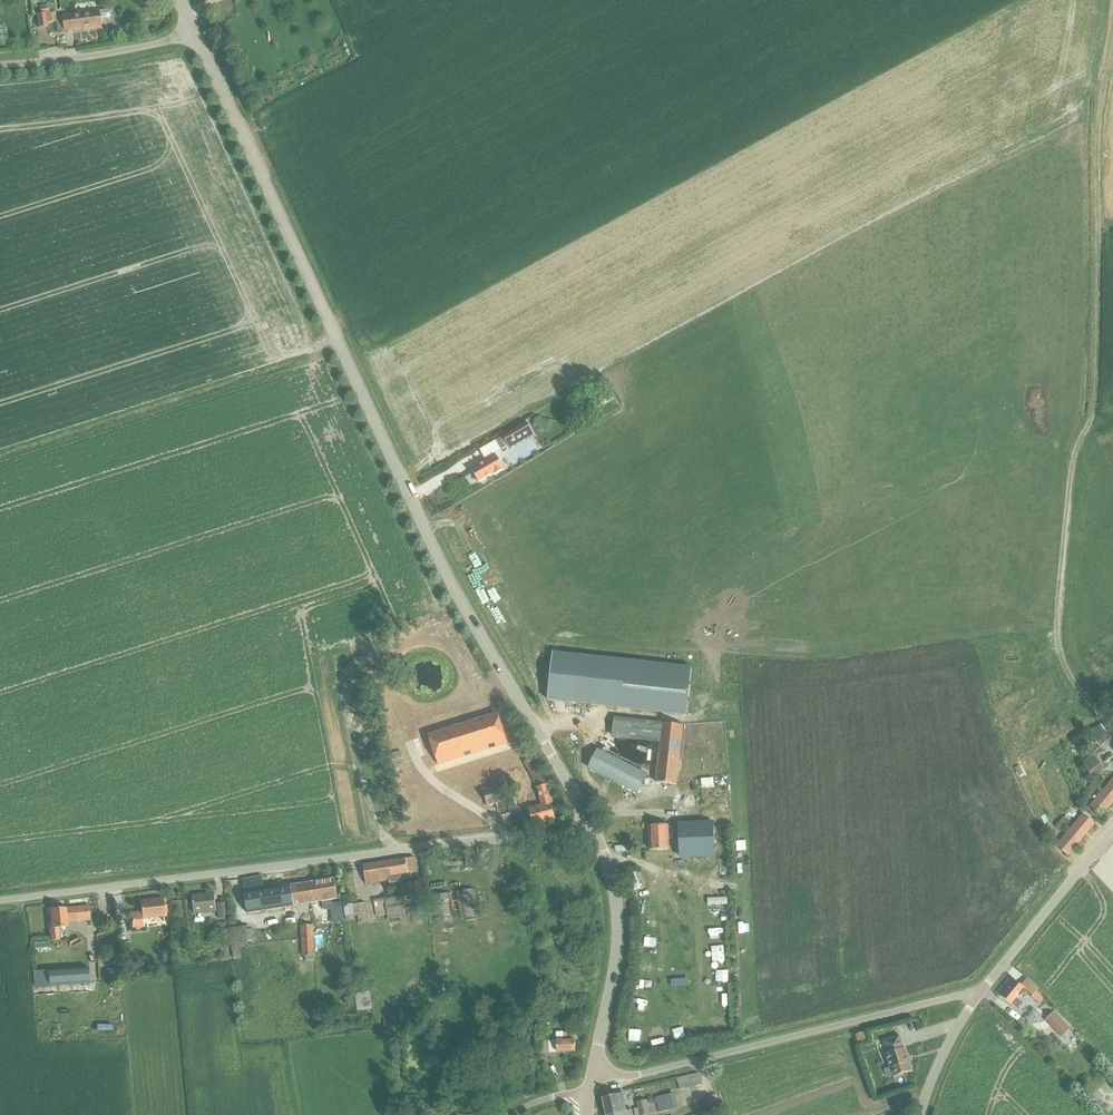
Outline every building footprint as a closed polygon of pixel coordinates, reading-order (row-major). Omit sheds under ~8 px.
[(37,15),(38,29),(48,28),(47,24),(56,23),(57,32),(101,26),(100,19),(107,18),(109,17),(111,15),(110,13),(109,11),(106,10),(99,11),(78,13),(78,8),(61,10),(62,16),(55,16),(55,14),(49,15),(48,7),(39,8),(40,15),(37,15)] [(534,435),(527,422),(502,436),(508,446),(509,449),(534,435)] [(484,463),(471,470),(478,482),(493,474),(494,476),(504,469),(496,454),(501,451),(501,450),(508,446),(502,436),(479,450),(485,460),(483,461),(484,463)] [(691,667),(552,652),(547,700),(686,715),(691,667)] [(376,674),(370,675),(372,686),(379,684),(376,674)] [(438,765),(507,743),(497,714),(428,735),(438,765)] [(676,785),(683,725),(662,723),(614,718),(612,736),(660,742),(656,782),(676,785)] [(1105,731),(1096,738),(1101,744),(1110,737),(1105,731)] [(537,787),(547,784),(537,763),(526,745),(520,748),(526,761),(524,762),(537,787)] [(637,793),(647,775),(598,750),(589,768),(637,793)] [(400,752),(389,754),(391,760),(402,759),(400,752)] [(1082,760),(1090,778),(1103,767),(1091,753),(1082,760)] [(513,760),(520,773),(527,769),(520,756),(513,760)] [(703,776),(689,776),(689,786),(703,786),(703,776)] [(1096,777),(1092,782),(1097,787),(1102,782),(1096,777)] [(1103,791),(1112,800),(1112,779),(1103,791)] [(1097,787),(1092,782),(1087,787),(1093,792),(1097,787)] [(547,784),(537,787),(542,805),(528,809),(533,826),(555,820),(551,804),(553,803),(547,784)] [(499,817),(510,814),(502,785),(483,790),(487,805),(495,803),(499,817)] [(1103,791),(1089,807),(1100,816),(1112,801),(1112,800),(1103,791)] [(1083,814),(1070,830),(1081,839),(1094,823),(1083,814)] [(1063,815),(1059,820),(1065,825),(1069,820),(1063,815)] [(1065,825),(1059,820),(1055,825),(1061,830),(1065,825)] [(713,823),(679,824),(680,857),(714,856),(713,823)] [(668,825),(649,825),(650,850),(669,849),(669,839),(673,839),(672,827),(668,827),(668,825)] [(1081,839),(1070,830),(1057,846),(1067,855),(1081,839)] [(482,853),(465,855),(466,868),(473,867),(473,865),(483,864),(482,853)] [(400,874),(417,872),(414,857),(363,866),(366,884),(389,880),(389,883),(401,881),(400,874)] [(456,862),(434,865),(442,912),(463,909),(456,862)] [(262,877),(242,880),(247,913),(322,901),(323,910),(331,909),(333,923),(344,921),(341,902),(332,904),(332,900),(338,899),(335,878),(264,890),(262,877)] [(422,880),(405,882),(407,896),(416,894),(418,905),(425,904),(422,880)] [(390,893),(399,891),(398,884),(389,886),(390,893)] [(718,904),(718,893),(708,893),(708,905),(718,904)] [(194,913),(208,912),(216,911),(214,894),(192,896),(194,913)] [(405,916),(402,896),(385,898),(384,897),(373,899),(376,916),(387,914),(388,918),(405,916)] [(143,919),(170,916),(169,905),(163,905),(162,899),(140,901),(141,912),(131,913),(133,929),(144,928),(143,919)] [(225,902),(217,903),(218,919),(226,918),(225,902)] [(353,904),(343,905),(345,917),(346,921),(352,920),(354,920),(353,916),(358,915),(359,923),(367,922),(366,914),(365,902),(353,904)] [(51,921),(49,921),(51,941),(59,940),(58,928),(67,927),(67,922),(91,920),(90,905),(65,907),(66,908),(50,910),(51,921)] [(119,927),(131,926),(130,915),(118,916),(119,927)] [(234,938),(234,923),(223,923),(224,938),(234,938)] [(303,956),(315,955),(313,924),(302,925),(303,956)] [(644,946),(643,926),(634,926),(635,946),(644,946)] [(715,935),(704,935),(704,952),(715,953),(715,935)] [(88,968),(48,970),(49,986),(89,983),(88,968)] [(1022,1003),(1017,999),(1025,989),(1033,996),(1031,997),(1040,1004),(1044,999),(1036,992),(1038,988),(1026,978),(1021,985),(1013,979),(1000,996),(1017,1010),(1022,1003)] [(1070,1029),(1063,1022),(1053,1012),(1046,1019),(1055,1030),(1062,1037),(1070,1029)] [(731,1021),(710,1026),(712,1034),(733,1030),(731,1021)] [(544,1052),(575,1051),(575,1039),(570,1040),(570,1032),(564,1032),(564,1031),(556,1031),(557,1040),(544,1041),(544,1052)] [(613,1044),(626,1045),(627,1032),(614,1031),(613,1044)] [(859,1042),(866,1040),(864,1033),(857,1035),(859,1042)] [(911,1070),(908,1062),(909,1062),(904,1047),(903,1048),(899,1035),(883,1041),(887,1053),(885,1054),(893,1077),(911,1070)] [(679,1089),(701,1084),(698,1073),(677,1078),(679,1089)] [(632,1109),(626,1111),(621,1089),(614,1091),(615,1094),(602,1097),(606,1114),(633,1114),(632,1109)] [(647,1100),(637,1102),(638,1108),(634,1109),(635,1114),(646,1114),(657,1113),(655,1103),(651,1104),(650,1100),(647,1101),(647,1100)]
